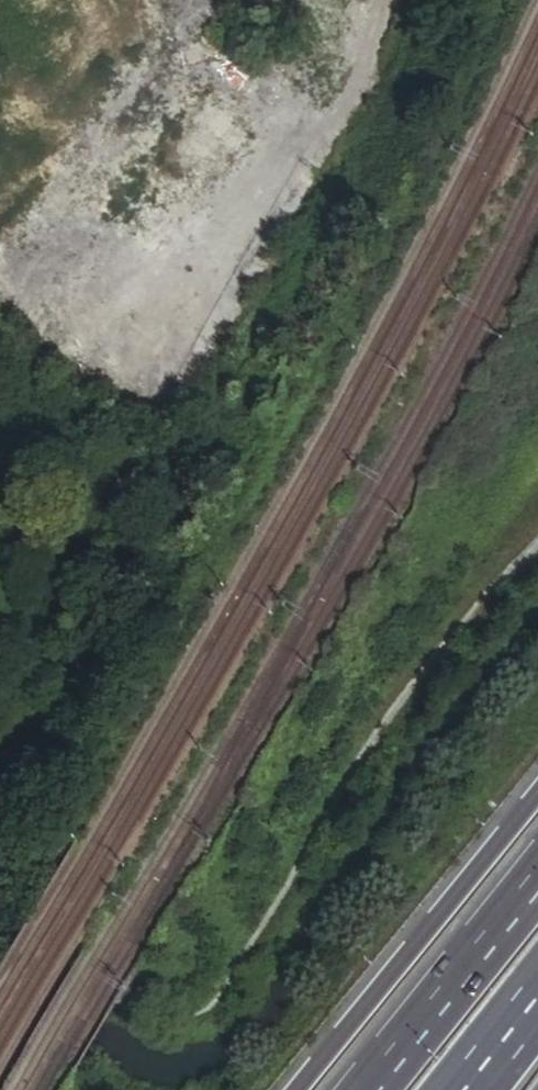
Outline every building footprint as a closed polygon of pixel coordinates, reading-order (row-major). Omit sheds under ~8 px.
[(179,183),(205,203),(250,143),(204,108),(158,168),(179,183)] [(143,187),(164,203),(179,183),(158,168),(143,187)] [(190,222),(205,203),(179,183),(164,203),(190,222)]
